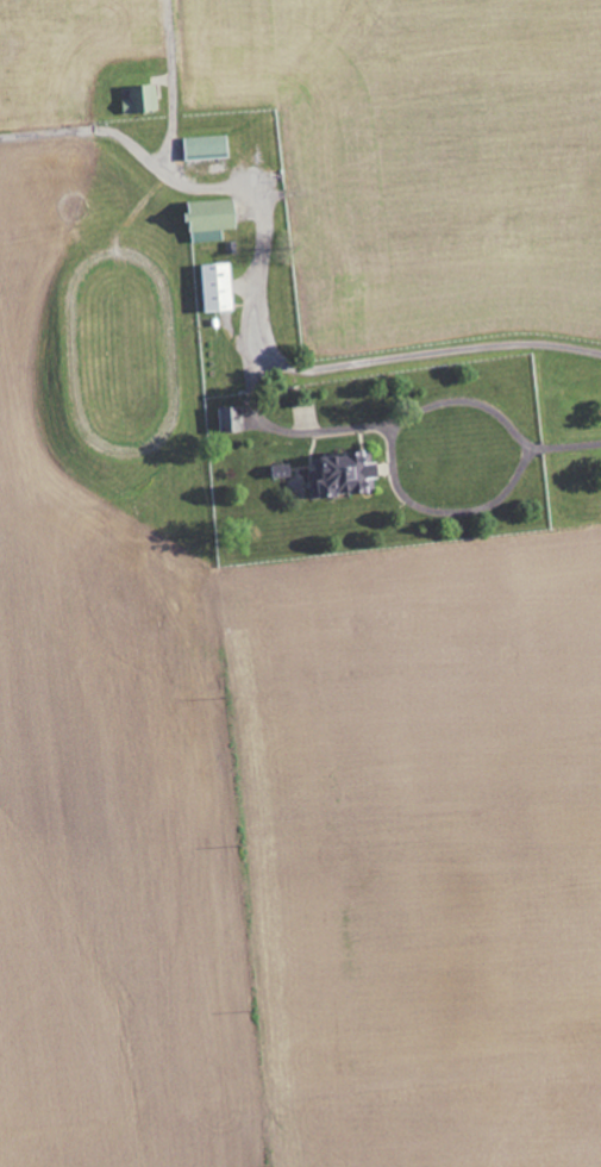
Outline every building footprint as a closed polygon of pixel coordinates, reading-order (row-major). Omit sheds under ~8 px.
[(129,99),(122,99),(123,114),(157,112),(156,85),(129,87),(129,99)] [(227,158),(227,136),(184,137),(185,160),(227,158)] [(185,202),(186,223),(189,223),(190,242),(222,240),(222,230),(234,229),(233,200),(185,202)] [(203,313),(232,312),(230,264),(202,265),(203,313)] [(221,434),(244,431),(241,407),(218,409),(221,434)]
